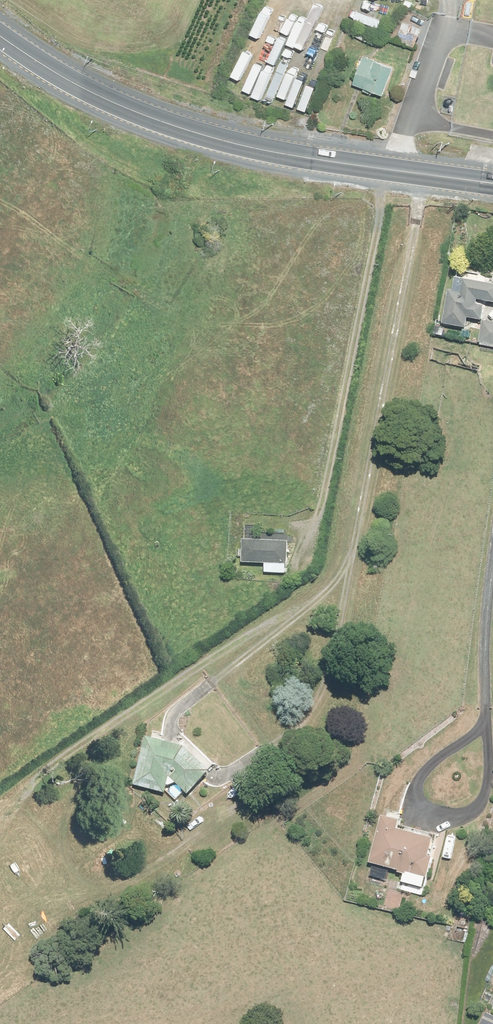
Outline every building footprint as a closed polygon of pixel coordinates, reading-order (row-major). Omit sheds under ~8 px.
[(400,35),(399,37),(398,41),(415,47),(422,29),(405,22),(400,35)] [(357,37),(375,45),(379,38),(361,29),(357,37)] [(397,68),(371,58),(367,56),(361,70),(355,84),(357,85),(360,87),(366,89),(365,91),(372,94),(373,91),(385,96),(397,68)] [(459,278),(458,278),(455,292),(451,291),(444,324),(460,328),(468,329),(468,327),(470,319),(475,319),(483,321),(486,308),(478,306),(480,300),(492,303),(492,285),(491,285),(459,278)] [(484,321),(484,324),(479,343),(481,344),(481,345),(492,348),(492,323),(484,321)] [(243,564),(267,565),(266,573),(289,575),(290,542),(278,542),(278,539),(272,539),(271,542),(264,541),(246,540),(244,540),(243,564)] [(210,771),(216,765),(183,734),(173,745),(163,743),(164,740),(155,738),(154,741),(151,739),(149,739),(136,786),(166,795),(169,786),(171,788),(178,784),(188,793),(189,795),(190,796),(192,794),(201,785),(204,782),(212,773),(210,771)] [(159,804),(158,802),(148,793),(143,798),(155,809),(156,807),(159,804)] [(431,881),(431,878),(436,860),(433,859),(440,837),(402,827),(404,820),(399,819),(390,816),(389,819),(385,818),(372,865),(374,865),(369,883),(385,887),(389,869),(401,873),(401,874),(406,876),(404,884),(402,891),(424,897),(428,880),(431,881)] [(191,826),(186,832),(190,835),(194,829),(191,826)]
